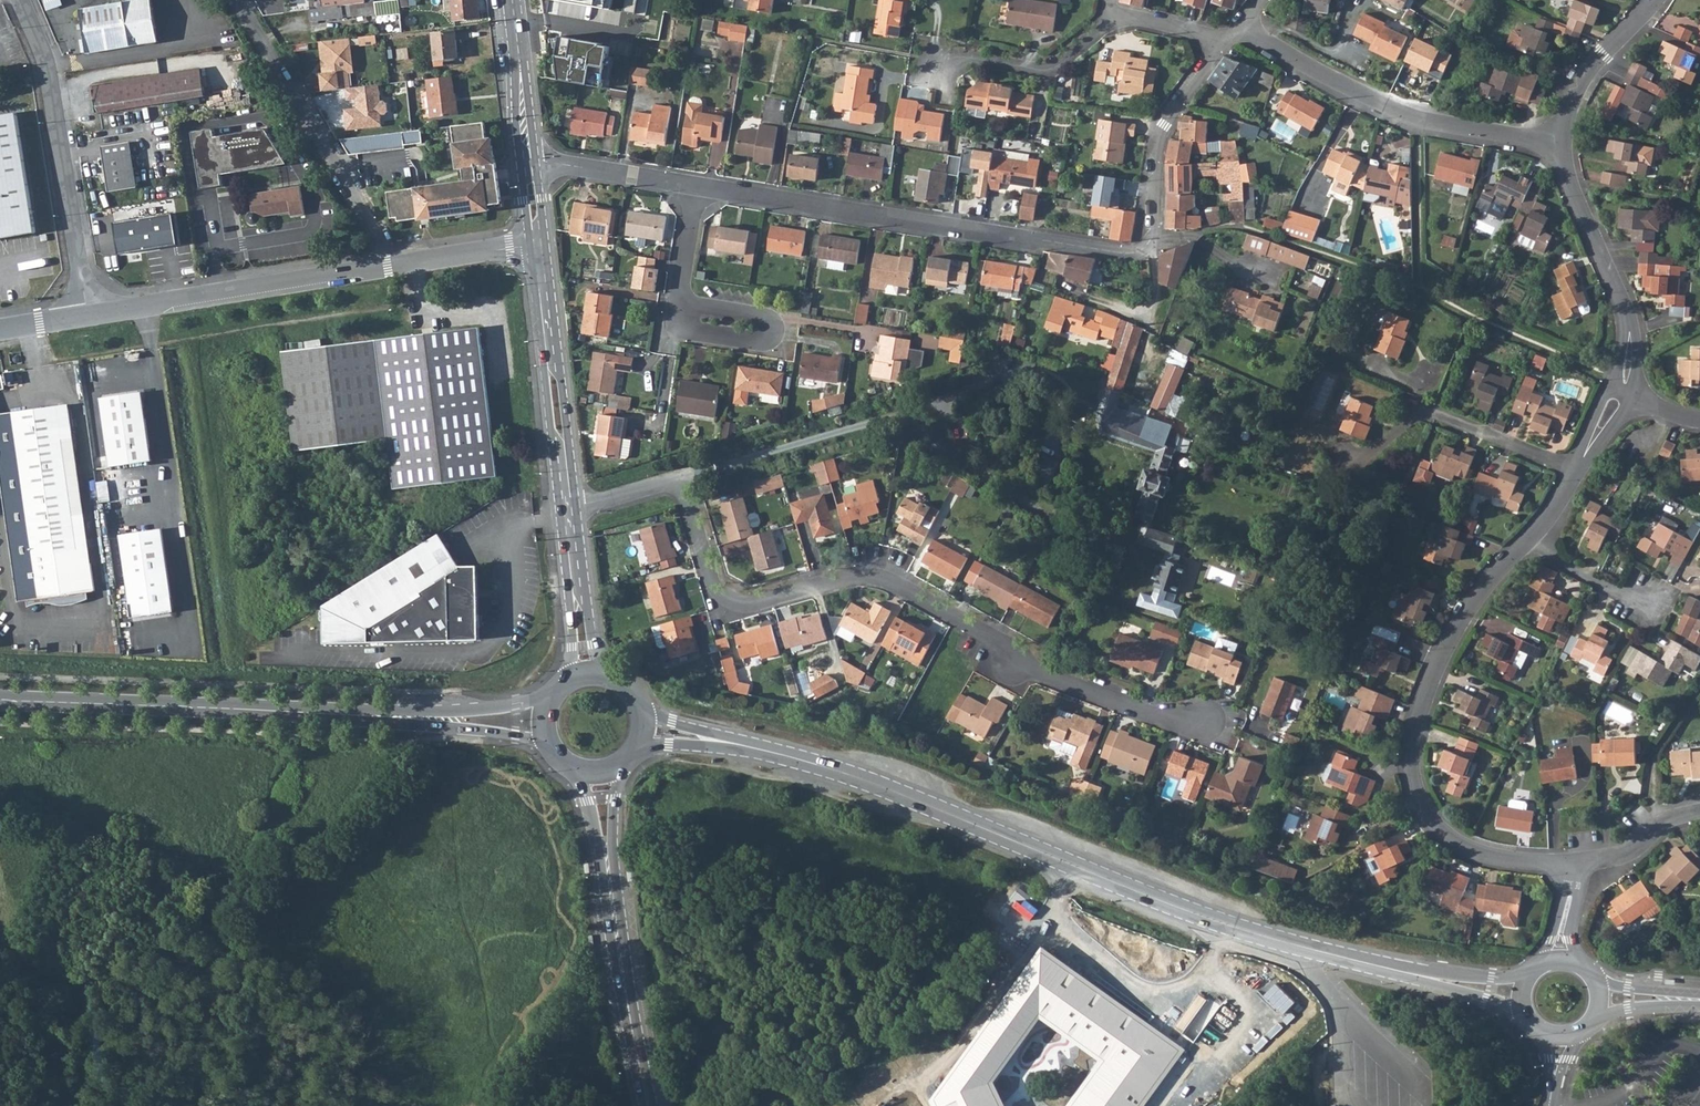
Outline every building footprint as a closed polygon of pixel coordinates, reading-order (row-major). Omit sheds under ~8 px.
[(81,7),(88,53),(160,42),(154,0),(135,0),(81,7)] [(353,17),(377,15),(376,10),(400,7),(409,6),(408,0),(396,0),(393,0),(374,3),(375,5),(352,7),(353,17)] [(454,20),(478,17),(476,0),(452,0),(454,20)] [(644,16),(647,0),(624,0),(622,13),(644,16)] [(749,9),(772,13),(774,0),(750,0),(749,9)] [(897,35),(901,11),(905,11),(907,0),(879,0),(874,32),(897,35)] [(1056,4),(1034,0),(1008,0),(1006,12),(1053,20),(1056,4)] [(1203,9),(1206,0),(1183,0),(1183,2),(1203,9)] [(1237,0),(1213,0),(1212,2),(1234,10),(1237,0)] [(1332,0),(1309,0),(1308,10),(1330,13),(1332,0)] [(1403,10),(1405,6),(1408,0),(1376,0),(1403,10)] [(1584,24),(1592,27),(1598,10),(1585,5),(1586,0),(1569,0),(1573,2),(1567,17),(1568,18),(1564,28),(1580,34),(1584,24)] [(341,7),(333,8),(336,19),(344,18),(342,7),(341,7)] [(377,15),(377,17),(401,14),(400,7),(376,10),(377,15)] [(333,8),(309,11),(310,22),(336,19),(333,8)] [(1005,21),(1017,23),(1018,19),(1030,21),(1029,23),(1040,25),(1040,28),(1052,30),(1053,20),(1006,12),(1005,21)] [(1380,47),(1379,50),(1399,60),(1409,37),(1385,26),(1386,24),(1365,13),(1355,35),(1373,44),(1380,47)] [(1523,53),(1526,46),(1543,52),(1547,42),(1543,40),(1546,33),(1549,34),(1550,32),(1561,36),(1560,38),(1576,45),(1580,34),(1564,28),(1538,17),(1534,28),(1522,23),(1518,33),(1512,48),(1523,53)] [(729,35),(731,22),(719,20),(717,33),(729,35)] [(745,41),(747,24),(731,22),(729,35),(729,39),(745,41)] [(1687,42),(1691,32),(1678,26),(1673,36),(1687,42)] [(1518,33),(1512,30),(1509,32),(1505,42),(1506,46),(1512,48),(1518,33)] [(455,32),(433,34),(436,60),(458,58),(455,32)] [(376,35),(359,37),(360,46),(377,44),(376,35)] [(598,87),(604,45),(557,37),(552,56),(556,81),(598,87)] [(349,38),(341,39),(350,74),(353,74),(353,66),(349,64),(348,50),(350,48),(349,38)] [(1415,38),(1404,62),(1428,73),(1431,68),(1443,73),(1451,56),(1415,38)] [(341,39),(321,42),(323,59),(327,61),(327,64),(324,67),(325,74),(338,72),(340,90),(347,89),(350,89),(348,75),(350,74),(341,39)] [(1666,59),(1664,63),(1677,69),(1672,79),(1689,87),(1694,76),(1688,73),(1696,56),(1663,41),(1657,55),(1666,59)] [(1125,68),(1123,79),(1120,82),(1118,91),(1143,96),(1144,94),(1151,95),(1156,69),(1147,67),(1147,64),(1138,63),(1139,59),(1128,57),(1129,54),(1113,51),(1111,61),(1097,61),(1093,81),(1104,83),(1106,75),(1116,77),(1118,68),(1125,68)] [(1238,98),(1258,69),(1226,57),(1225,58),(1212,78),(1238,98)] [(1641,78),(1646,69),(1632,62),(1628,71),(1641,78)] [(878,105),(866,102),(870,77),(874,77),(875,69),(850,64),(845,92),(838,91),(835,109),(843,111),(844,107),(853,109),(851,120),(863,122),(864,120),(875,122),(878,105)] [(643,84),(644,78),(649,79),(649,76),(654,77),(655,69),(633,65),(632,70),(630,81),(643,84)] [(629,90),(630,81),(632,70),(617,67),(613,87),(629,90)] [(1522,79),(1495,69),(1488,88),(1480,85),(1476,96),(1498,104),(1501,93),(1514,98),(1513,100),(1528,106),(1529,103),(1540,108),(1540,107),(1543,101),(1545,93),(1534,89),(1539,76),(1526,68),(1522,79)] [(198,70),(161,75),(165,103),(202,97),(198,70)] [(1623,81),(1628,84),(1619,103),(1632,109),(1627,120),(1647,129),(1653,119),(1645,115),(1654,96),(1636,88),(1641,78),(1628,71),(1623,81)] [(325,74),(323,74),(325,91),(340,90),(338,72),(325,74)] [(1273,87),(1276,77),(1263,72),(1260,82),(1273,87)] [(165,103),(161,75),(93,86),(98,113),(165,103)] [(455,76),(430,79),(434,114),(435,118),(461,115),(459,99),(456,100),(455,94),(457,94),(455,76)] [(989,108),(990,103),(1008,106),(1007,111),(1030,114),(1034,93),(1012,89),(1012,84),(991,81),(991,82),(979,80),(978,89),(968,87),(965,104),(989,108)] [(350,89),(347,89),(348,100),(356,99),(357,102),(359,101),(360,108),(345,110),(348,130),(383,126),(381,115),(386,115),(389,112),(388,104),(385,101),(382,101),(380,85),(350,89)] [(628,98),(629,90),(613,87),(612,95),(628,98)] [(1286,114),(1286,116),(1313,132),(1325,111),(1298,95),(1296,96),(1289,92),(1278,110),(1286,114)] [(895,129),(903,130),(915,131),(920,129),(929,130),(927,138),(940,140),(945,113),(918,108),(919,102),(918,100),(902,98),(895,129)] [(683,140),(685,143),(687,144),(689,145),(697,146),(699,135),(711,137),(710,139),(720,141),(724,116),(700,112),(701,104),(688,102),(683,137),(683,140)] [(666,144),(672,107),(655,104),(653,116),(635,113),(631,138),(666,144)] [(606,135),(606,132),(613,133),(616,116),(610,115),(610,112),(576,107),(573,129),(606,135)] [(38,232),(18,112),(0,115),(0,238),(38,232)] [(1180,122),(1179,140),(1206,142),(1207,122),(1192,121),(1192,119),(1186,116),(1183,115),(1179,121),(1180,122)] [(1121,163),(1122,153),(1124,153),(1126,142),(1124,142),(1125,133),(1134,135),(1135,125),(1101,120),(1098,139),(1099,139),(1098,149),(1096,149),(1095,159),(1121,163)] [(486,139),(484,122),(452,126),(457,169),(466,168),(468,181),(427,187),(427,188),(423,188),(422,190),(421,190),(420,192),(416,192),(415,188),(389,192),(392,219),(399,218),(399,222),(489,209),(489,206),(500,204),(491,139),(486,139)] [(746,154),(747,152),(754,153),(753,160),(771,163),(777,125),(759,122),(758,131),(738,127),(734,152),(746,154)] [(215,127),(193,131),(203,188),(225,185),(223,174),(279,165),(279,164),(289,163),(285,157),(285,156),(268,127),(217,135),(215,127)] [(788,142),(795,143),(796,140),(818,144),(820,133),(790,128),(788,142)] [(422,143),(420,130),(347,139),(339,140),(348,155),(404,149),(404,145),(422,143)] [(903,130),(902,137),(913,139),(915,131),(903,130)] [(1192,164),(1193,164),(1191,156),(1185,155),(1186,152),(1208,153),(1208,142),(1206,142),(1179,140),(1171,139),(1166,163),(1192,164)] [(1617,155),(1616,160),(1629,162),(1627,173),(1647,177),(1649,166),(1642,165),(1646,147),(1609,140),(1607,153),(1617,155)] [(1236,141),(1221,142),(1222,162),(1239,161),(1239,160),(1236,141)] [(108,173),(101,174),(105,184),(109,182),(110,192),(138,189),(131,142),(104,146),(108,173)] [(876,178),(878,165),(891,167),(895,144),(882,142),(879,158),(849,152),(846,173),(876,178)] [(986,197),(989,180),(993,157),(993,153),(972,150),(970,169),(979,170),(975,196),(986,197)] [(1004,158),(1027,162),(1028,158),(1028,154),(1005,150),(1004,158)] [(1350,186),(1362,164),(1335,150),(1323,172),(1350,186)] [(816,179),(819,158),(792,153),(789,174),(816,179)] [(1479,162),(1471,160),(1470,163),(1441,155),(1435,178),(1472,189),(1479,162)] [(948,164),(946,174),(958,176),(961,158),(949,156),(948,164)] [(940,192),(943,192),(945,181),(946,174),(948,164),(944,164),(945,159),(936,157),(934,171),(921,169),(916,198),(938,202),(940,192)] [(999,182),(999,180),(1035,185),(1039,160),(1028,158),(1027,162),(1004,158),(993,157),(992,162),(989,180),(999,182)] [(1194,174),(1218,173),(1219,182),(1241,181),(1239,167),(1239,161),(1222,162),(1193,164),(1194,174)] [(1171,192),(1195,192),(1195,183),(1195,179),(1194,177),(1194,174),(1193,164),(1192,164),(1166,163),(1171,192)] [(1241,181),(1257,182),(1254,164),(1239,167),(1241,181)] [(1371,165),(1365,192),(1363,200),(1374,203),(1380,198),(1381,196),(1388,198),(1387,204),(1395,206),(1396,201),(1402,175),(1402,167),(1392,164),(1390,172),(1378,170),(1379,167),(1371,165)] [(1396,201),(1412,204),(1411,177),(1411,169),(1402,167),(1402,175),(1396,201)] [(1624,188),(1626,177),(1603,172),(1602,184),(1624,188)] [(1124,189),(1126,179),(1085,173),(1083,188),(1096,190),(1094,204),(1109,206),(1112,187),(1124,189)] [(1533,183),(1523,179),(1520,184),(1503,176),(1497,190),(1487,185),(1478,202),(1488,207),(1492,200),(1508,208),(1514,197),(1524,202),(1533,183)] [(1221,191),(1227,191),(1227,198),(1242,197),(1241,181),(1219,182),(1221,191)] [(1242,197),(1243,205),(1254,204),(1252,188),(1266,189),(1267,183),(1257,182),(1241,181),(1242,197)] [(1195,192),(1199,192),(1221,191),(1219,182),(1195,183),(1195,192)] [(1517,241),(1518,244),(1532,251),(1532,250),(1543,256),(1551,238),(1541,233),(1546,221),(1542,219),(1547,209),(1535,203),(1543,188),(1533,183),(1524,202),(1534,206),(1519,236),(1520,236),(1517,241)] [(302,186),(285,188),(288,213),(292,212),(293,215),(306,213),(302,186)] [(1055,198),(1056,189),(1040,187),(1039,195),(1055,198)] [(288,213),(285,188),(251,194),(253,210),(250,212),(248,216),(248,219),(251,224),(253,225),(255,225),(259,224),(261,223),(262,220),(263,217),(288,213)] [(1245,221),(1244,218),(1243,205),(1242,197),(1227,198),(1227,191),(1221,191),(1220,210),(1219,223),(1245,221)] [(1034,219),(1038,194),(1024,192),(1020,217),(1034,219)] [(1187,213),(1188,211),(1198,207),(1199,192),(1195,192),(1171,192),(1169,212),(1187,213)] [(572,232),(586,234),(586,230),(610,234),(614,211),(590,206),(590,203),(577,201),(572,232)] [(1090,215),(1112,219),(1109,238),(1130,242),(1135,211),(1109,206),(1094,204),(1092,204),(1090,215)] [(1244,218),(1255,217),(1254,204),(1243,205),(1244,218)] [(1314,240),(1323,219),(1292,208),(1283,230),(1314,240)] [(631,210),(628,233),(664,239),(668,216),(631,210)] [(1207,213),(1207,225),(1219,223),(1220,210),(1213,210),(1207,211),(1207,213)] [(1632,230),(1632,243),(1653,245),(1654,233),(1657,233),(1659,213),(1648,212),(1620,210),(1619,229),(1632,230)] [(1167,228),(1185,229),(1186,227),(1187,215),(1187,213),(1169,212),(1167,228)] [(1194,228),(1207,225),(1207,213),(1187,215),(1186,227),(1194,228)] [(174,216),(120,225),(124,252),(179,244),(174,216)] [(773,224),(770,249),(804,254),(807,230),(773,224)] [(713,225),(710,245),(718,246),(718,248),(746,252),(743,264),(752,266),(757,234),(750,233),(751,229),(721,225),(721,226),(713,225)] [(586,230),(586,234),(585,239),(598,241),(609,243),(610,234),(586,230)] [(824,232),(820,254),(858,260),(862,239),(824,232)] [(1271,242),(1248,234),(1243,248),(1266,256),(1271,242)] [(1161,254),(1160,283),(1175,289),(1193,242),(1161,254)] [(1278,244),(1273,259),(1304,270),(1305,270),(1310,256),(1278,244)] [(877,251),(872,285),(888,287),(889,281),(900,283),(911,285),(916,255),(904,253),(903,256),(877,251)] [(1048,252),(1054,269),(1058,253),(1048,252)] [(1054,269),(1054,272),(1088,285),(1095,260),(1058,253),(1054,269)] [(933,254),(929,281),(939,283),(940,277),(968,282),(971,260),(933,254)] [(1640,254),(1638,276),(1643,277),(1643,290),(1652,290),(1651,296),(1667,297),(1667,307),(1684,308),(1685,296),(1678,295),(1680,269),(1680,265),(1671,264),(1670,267),(1656,265),(1657,255),(1640,254)] [(1661,263),(1676,264),(1676,257),(1661,256),(1661,263)] [(654,292),(658,270),(654,269),(656,259),(638,257),(636,267),(634,266),(631,288),(654,292)] [(987,260),(983,283),(1021,289),(1022,282),(1023,282),(1026,266),(987,260)] [(1562,317),(1573,312),(1571,306),(1586,299),(1582,290),(1579,291),(1575,284),(1577,283),(1573,273),(1577,271),(1573,261),(1560,267),(1564,276),(1558,280),(1562,289),(1551,294),(1562,317)] [(1098,266),(1092,279),(1100,283),(1106,270),(1098,266)] [(900,283),(889,281),(888,287),(888,289),(899,291),(900,283)] [(586,308),(583,332),(609,335),(612,312),(609,312),(612,293),(586,289),(584,308),(586,308)] [(1253,321),(1252,324),(1276,332),(1285,306),(1267,299),(1266,303),(1249,297),(1248,298),(1229,292),(1223,308),(1223,310),(1232,313),(1253,321)] [(1082,306),(1055,296),(1045,328),(1060,333),(1062,328),(1096,339),(1098,332),(1113,337),(1111,344),(1118,346),(1121,336),(1123,336),(1124,333),(1122,332),(1126,320),(1103,312),(1097,310),(1095,315),(1083,312),(1084,306),(1082,306)] [(1573,312),(1579,310),(1582,311),(1587,308),(1588,306),(1586,299),(1571,306),(1573,312)] [(862,302),(858,316),(868,319),(872,305),(862,302)] [(1383,333),(1375,350),(1399,360),(1406,341),(1403,340),(1411,322),(1389,313),(1381,333),(1383,333)] [(621,329),(622,317),(615,316),(614,328),(621,329)] [(1111,369),(1110,373),(1125,378),(1142,328),(1126,320),(1122,332),(1124,333),(1123,336),(1121,336),(1118,346),(1111,369)] [(1007,323),(1002,341),(1026,348),(1028,339),(1014,335),(1017,325),(1007,323)] [(394,488),(496,476),(479,328),(364,342),(375,443),(389,441),(394,488)] [(911,338),(883,333),(882,343),(884,343),(882,353),(881,360),(876,359),(873,374),(904,379),(906,370),(919,365),(916,355),(917,348),(910,346),(911,338)] [(959,337),(944,335),(942,346),(954,348),(957,348),(959,337)] [(963,360),(967,338),(959,337),(957,348),(954,348),(952,359),(963,360)] [(375,443),(364,342),(284,352),(296,452),(375,443)] [(1679,384),(1692,385),(1692,379),(1699,379),(1699,346),(1693,346),(1692,359),(1680,359),(1679,384)] [(613,393),(617,369),(619,360),(620,360),(621,355),(595,350),(589,389),(613,393)] [(804,352),(801,375),(839,381),(843,355),(833,354),(832,358),(815,355),(815,354),(804,352)] [(619,360),(617,369),(631,371),(634,356),(621,355),(620,360),(619,360)] [(849,373),(852,358),(845,357),(842,372),(849,373)] [(1479,361),(1472,378),(1480,381),(1475,396),(1481,398),(1477,406),(1489,410),(1496,392),(1505,396),(1513,377),(1504,373),(1502,378),(1485,371),(1487,365),(1479,361)] [(1168,362),(1150,406),(1164,413),(1182,368),(1168,362)] [(741,365),(735,402),(747,404),(750,390),(780,395),(784,372),(741,365)] [(1125,378),(1110,373),(1097,413),(1101,432),(1131,443),(1156,451),(1148,471),(1145,470),(1138,487),(1142,489),(1131,515),(1147,522),(1157,495),(1162,496),(1168,478),(1165,477),(1175,451),(1175,450),(1174,449),(1165,445),(1171,427),(1135,414),(1115,407),(1120,393),(1125,378)] [(989,385),(993,393),(1006,387),(1002,379),(989,385)] [(682,381),(677,410),(715,416),(720,387),(682,381)] [(1531,388),(1520,384),(1510,410),(1521,414),(1524,409),(1538,414),(1532,428),(1548,434),(1551,426),(1562,430),(1572,405),(1561,401),(1558,408),(1543,402),(1544,397),(1530,392),(1531,388)] [(846,391),(824,398),(827,408),(844,403),(846,391)] [(143,393),(103,399),(113,467),(153,461),(143,393)] [(1346,417),(1341,430),(1366,440),(1371,427),(1367,425),(1374,406),(1352,397),(1344,417),(1346,417)] [(617,407),(603,405),(602,413),(599,413),(596,434),(600,434),(597,455),(620,459),(620,457),(625,457),(629,454),(632,439),(625,437),(628,417),(616,415),(617,407)] [(77,567),(92,565),(69,406),(54,409),(77,567)] [(96,592),(92,565),(77,567),(54,409),(0,416),(0,463),(21,603),(96,592)] [(1496,418),(1493,428),(1502,432),(1506,422),(1496,418)] [(1179,437),(1174,449),(1175,450),(1175,451),(1185,455),(1190,441),(1183,438),(1179,437)] [(1668,440),(1663,451),(1672,455),(1677,443),(1668,440)] [(1414,480),(1429,486),(1434,473),(1452,480),(1455,474),(1464,478),(1475,450),(1463,445),(1460,451),(1444,445),(1440,454),(1435,452),(1431,462),(1422,458),(1414,480)] [(1696,452),(1696,447),(1685,447),(1685,465),(1680,465),(1680,479),(1699,479),(1699,452),(1696,452)] [(833,458),(824,460),(827,471),(836,468),(833,458)] [(819,470),(816,471),(820,484),(830,481),(827,471),(824,460),(816,463),(819,470)] [(1472,491),(1482,495),(1492,499),(1493,495),(1509,502),(1507,508),(1513,511),(1517,512),(1524,495),(1514,491),(1519,478),(1514,476),(1517,467),(1506,462),(1499,480),(1489,477),(1479,473),(1472,491)] [(816,463),(810,465),(812,472),(816,471),(819,470),(816,463)] [(836,468),(827,471),(830,481),(839,479),(836,468)] [(782,473),(754,481),(758,493),(785,485),(782,473)] [(961,477),(954,488),(964,494),(971,483),(961,477)] [(860,516),(862,522),(870,519),(869,514),(880,510),(877,501),(880,500),(874,479),(856,484),(858,491),(844,494),(846,501),(837,504),(844,527),(853,524),(852,518),(860,516)] [(823,493),(790,502),(796,521),(811,517),(816,534),(834,529),(823,493)] [(722,503),(733,540),(750,536),(755,534),(744,497),(722,503)] [(906,524),(902,532),(913,538),(913,540),(921,544),(924,539),(939,509),(931,505),(930,506),(921,501),(919,505),(905,497),(897,512),(905,517),(902,522),(906,524)] [(1605,533),(1616,538),(1625,519),(1614,514),(1612,518),(1597,510),(1600,505),(1591,500),(1583,516),(1591,520),(1584,533),(1590,536),(1586,545),(1597,550),(1601,542),(1605,533)] [(759,513),(751,516),(755,526),(762,524),(759,513)] [(666,522),(642,529),(653,563),(663,561),(665,568),(679,564),(676,557),(679,556),(676,547),(674,548),(666,522)] [(1680,565),(1684,557),(1693,541),(1659,522),(1650,539),(1643,535),(1637,546),(1657,556),(1662,546),(1674,552),(1670,560),(1680,565)] [(1457,529),(1439,523),(1437,530),(1440,532),(1434,547),(1428,545),(1423,557),(1440,564),(1445,551),(1458,556),(1465,539),(1456,536),(1459,530),(1457,529)] [(452,525),(442,531),(448,541),(458,535),(452,525)] [(755,534),(750,536),(760,570),(784,563),(780,550),(773,529),(755,534)] [(1148,532),(1140,529),(1136,541),(1165,551),(1166,551),(1172,553),(1173,552),(1178,537),(1158,530),(1157,533),(1148,530),(1148,532)] [(164,530),(151,532),(123,535),(134,617),(175,611),(170,577),(166,547),(164,530)] [(1459,530),(1456,536),(1465,539),(1469,541),(1471,535),(1462,531),(1459,530)] [(459,566),(439,533),(322,606),(323,642),(478,641),(477,567),(459,566)] [(934,538),(923,559),(941,569),(940,572),(955,580),(968,556),(934,538)] [(1180,555),(1173,552),(1172,553),(1166,551),(1163,559),(1162,558),(1160,565),(1155,564),(1151,577),(1156,579),(1153,586),(1154,586),(1151,597),(1162,601),(1166,590),(1175,593),(1184,566),(1177,563),(1180,555)] [(1374,557),(1370,567),(1388,574),(1392,564),(1374,557)] [(1536,575),(1551,582),(1556,572),(1541,565),(1536,575)] [(997,606),(1007,611),(1010,605),(1020,585),(984,566),(972,587),(1000,601),(997,606)] [(675,573),(649,581),(659,615),(684,607),(681,598),(679,598),(675,583),(678,582),(675,573)] [(1535,625),(1547,631),(1554,619),(1561,623),(1569,606),(1548,595),(1553,583),(1551,582),(1536,575),(1533,573),(1527,586),(1534,589),(1526,605),(1542,613),(1535,625)] [(1423,577),(1420,586),(1436,593),(1440,583),(1423,577)] [(1436,593),(1420,586),(1413,583),(1409,594),(1402,591),(1395,609),(1393,615),(1405,619),(1407,613),(1424,620),(1430,603),(1437,606),(1441,595),(1436,593)] [(1020,585),(1010,605),(1050,625),(1060,603),(1021,584),(1020,585)] [(1699,599),(1690,594),(1681,610),(1685,612),(1675,630),(1684,635),(1699,645),(1699,596),(1699,599)] [(854,603),(842,625),(875,642),(893,610),(877,601),(871,612),(854,603)] [(797,617),(781,621),(789,647),(804,643),(806,645),(829,638),(821,613),(798,619),(797,617)] [(656,626),(662,645),(665,647),(673,645),(677,656),(703,649),(699,636),(696,637),(693,626),(697,624),(694,614),(665,623),(656,626)] [(887,636),(884,643),(893,648),(897,642),(915,652),(915,653),(923,658),(937,633),(929,629),(927,632),(915,626),(898,617),(887,636)] [(1154,620),(1149,634),(1162,639),(1167,625),(1165,624),(1154,620)] [(1579,636),(1570,654),(1579,659),(1581,655),(1596,663),(1593,669),(1603,674),(1607,667),(1612,658),(1602,652),(1605,647),(1609,640),(1603,637),(1607,628),(1597,623),(1587,640),(1579,636)] [(774,624),(738,634),(744,657),(763,652),(764,657),(782,652),(780,644),(774,624)] [(1167,625),(1162,639),(1175,644),(1181,630),(1167,625)] [(1118,632),(1108,658),(1122,663),(1124,657),(1131,660),(1130,662),(1153,671),(1162,648),(1152,645),(1118,632)] [(1485,634),(1480,644),(1488,648),(1486,654),(1499,660),(1495,669),(1511,676),(1515,668),(1518,669),(1525,654),(1534,659),(1539,650),(1507,634),(1503,642),(1485,634)] [(1555,644),(1562,648),(1567,638),(1560,634),(1555,644)] [(1366,659),(1361,670),(1379,677),(1384,666),(1397,671),(1400,666),(1408,669),(1412,659),(1393,652),(1397,642),(1393,640),(1378,635),(1375,644),(1379,645),(1372,661),(1366,659)] [(1214,646),(1232,653),(1236,643),(1218,636),(1214,646)] [(730,637),(720,640),(722,649),(733,646),(730,637)] [(1195,639),(1186,661),(1205,669),(1206,666),(1224,673),(1222,678),(1232,682),(1240,661),(1231,657),(1233,654),(1232,653),(1214,646),(1195,639)] [(1674,639),(1667,651),(1661,661),(1638,648),(1626,671),(1634,676),(1637,671),(1663,685),(1672,668),(1679,672),(1685,662),(1696,669),(1699,662),(1699,655),(1674,639)] [(897,642),(893,648),(912,658),(915,653),(915,652),(897,642)] [(869,671),(844,658),(851,681),(861,685),(869,671)] [(740,669),(730,673),(735,691),(753,695),(756,684),(744,681),(740,669)] [(720,675),(723,685),(730,683),(728,673),(720,675)] [(813,684),(821,699),(838,688),(842,686),(839,680),(829,675),(813,684)] [(1273,677),(1259,712),(1281,720),(1295,685),(1273,677)] [(1394,699),(1359,685),(1356,695),(1363,698),(1358,708),(1352,706),(1342,729),(1355,734),(1357,728),(1373,734),(1380,717),(1386,720),(1394,699)] [(1458,690),(1453,701),(1461,704),(1458,711),(1472,718),(1469,727),(1484,733),(1489,723),(1484,721),(1491,706),(1495,707),(1499,697),(1481,689),(1476,698),(1458,690)] [(960,693),(947,718),(956,723),(956,721),(984,737),(993,720),(998,723),(1007,705),(992,697),(985,708),(980,705),(981,703),(968,696),(968,697),(960,693)] [(1057,711),(1056,716),(1066,720),(1067,718),(1072,720),(1073,717),(1057,711)] [(1056,716),(1050,730),(1055,732),(1052,741),(1050,747),(1054,748),(1073,756),(1073,759),(1075,764),(1086,769),(1089,763),(1096,743),(1089,740),(1096,723),(1085,719),(1074,715),(1073,717),(1072,720),(1067,718),(1066,720),(1056,716)] [(1096,723),(1089,740),(1096,743),(1103,726),(1096,723)] [(1120,734),(1110,759),(1110,761),(1145,774),(1156,745),(1139,739),(1138,742),(1129,738),(1131,733),(1121,730),(1120,734)] [(1111,731),(1101,756),(1110,759),(1120,734),(1111,731)] [(1282,745),(1296,751),(1301,739),(1286,733),(1282,745)] [(1462,737),(1459,744),(1476,751),(1479,743),(1462,737)] [(1600,760),(1600,765),(1635,764),(1635,739),(1600,739),(1600,744),(1591,744),(1592,761),(1600,760)] [(1459,744),(1458,744),(1454,753),(1445,750),(1438,765),(1452,771),(1448,781),(1449,781),(1445,791),(1459,797),(1463,787),(1464,787),(1468,778),(1462,775),(1469,759),(1473,760),(1477,751),(1476,751),(1459,744)] [(1557,756),(1538,759),(1542,781),(1576,776),(1572,746),(1556,748),(1557,756)] [(1693,771),(1699,771),(1699,747),(1679,749),(1681,772),(1693,771)] [(1196,801),(1201,785),(1209,763),(1176,751),(1168,772),(1189,780),(1183,796),(1196,801)] [(1324,780),(1332,784),(1350,791),(1346,801),(1358,806),(1368,801),(1368,799),(1377,779),(1353,769),(1356,761),(1358,759),(1338,751),(1334,761),(1328,762),(1322,777),(1324,780)] [(974,765),(982,769),(988,758),(980,754),(974,765)] [(1214,771),(1204,796),(1209,798),(1216,801),(1225,798),(1242,805),(1245,798),(1251,783),(1254,785),(1262,764),(1256,762),(1240,756),(1231,778),(1214,771)] [(1078,779),(1070,800),(1083,805),(1091,784),(1078,779)] [(1091,784),(1083,805),(1092,808),(1097,806),(1100,799),(1096,797),(1099,787),(1094,785),(1091,784)] [(1526,801),(1512,797),(1510,799),(1509,805),(1526,809),(1528,803),(1526,801)] [(1500,803),(1496,823),(1511,826),(1530,830),(1534,811),(1526,809),(1509,805),(1500,803)] [(1355,818),(1326,806),(1321,816),(1316,814),(1308,831),(1305,839),(1310,840),(1317,843),(1320,836),(1337,842),(1341,832),(1343,826),(1350,829),(1355,818)] [(1385,839),(1366,848),(1370,856),(1374,854),(1382,870),(1376,873),(1380,883),(1396,875),(1392,866),(1406,859),(1404,853),(1412,849),(1407,838),(1389,847),(1385,839)] [(1686,843),(1679,849),(1676,846),(1669,853),(1675,858),(1669,864),(1667,862),(1656,873),(1660,877),(1655,882),(1667,893),(1682,878),(1687,883),(1698,871),(1699,873),(1699,858),(1686,843)] [(1258,854),(1252,869),(1292,884),(1298,869),(1258,854)] [(1434,865),(1427,880),(1435,883),(1433,888),(1444,892),(1440,903),(1457,909),(1470,875),(1453,869),(1452,872),(1434,865)] [(1606,914),(1612,921),(1620,916),(1625,922),(1626,924),(1642,913),(1657,902),(1641,880),(1631,887),(1634,890),(1612,905),(1614,908),(1606,914)] [(1496,884),(1487,882),(1487,884),(1478,883),(1474,908),(1502,913),(1500,925),(1516,926),(1521,892),(1495,887),(1496,884)] [(1657,902),(1642,913),(1645,917),(1649,918),(1662,909),(1657,902)] [(1620,916),(1612,921),(1616,928),(1625,922),(1620,916)] [(931,1100),(934,1105),(1007,1105),(995,1081),(1041,1018),(1099,1060),(1066,1105),(1144,1105),(1185,1048),(1042,945),(931,1100)]
